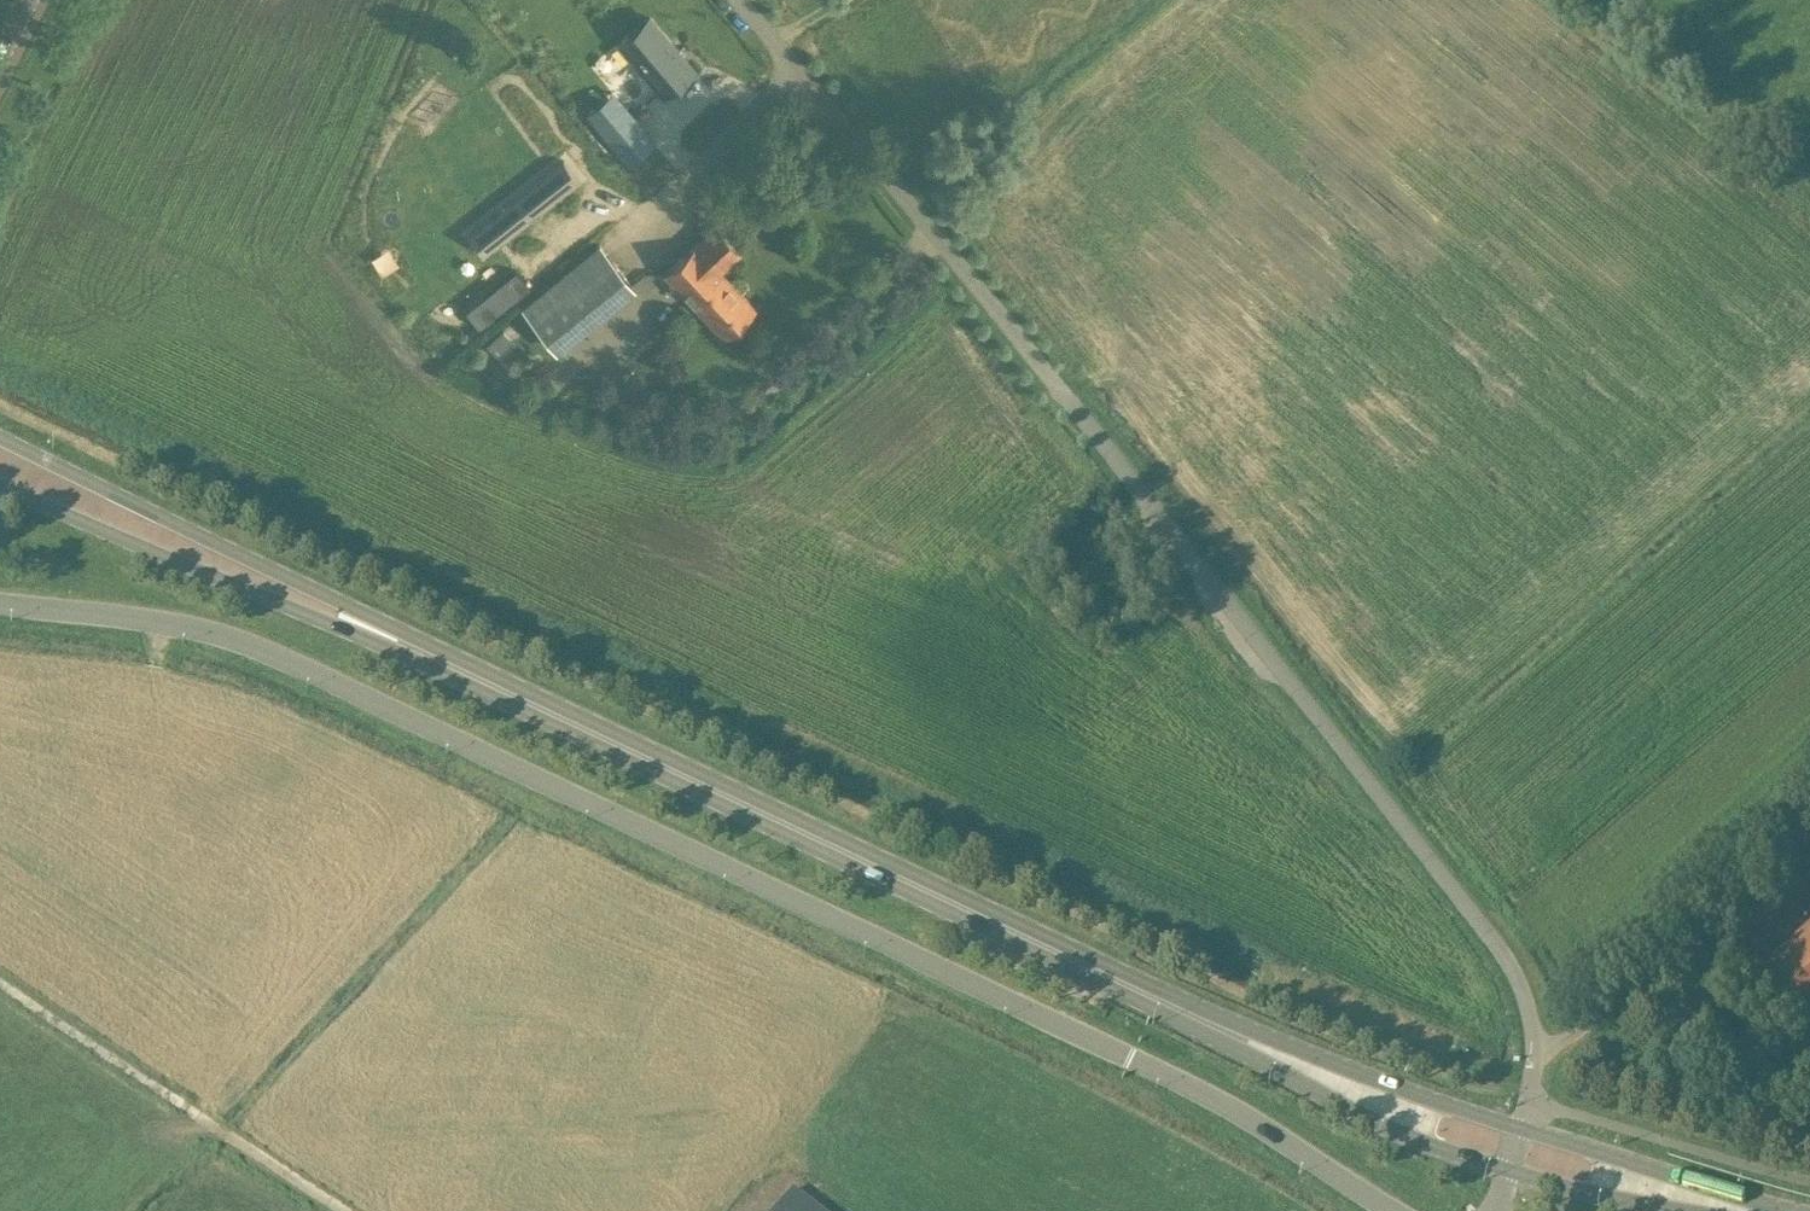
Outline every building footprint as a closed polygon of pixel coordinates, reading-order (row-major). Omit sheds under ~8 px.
[(650,17),(627,36),(639,50),(632,56),(664,94),(693,69),(650,17)] [(622,107),(594,130),(613,153),(641,129),(622,107)] [(563,160),(476,229),(491,248),(531,216),(535,222),(544,215),(540,209),(578,179),(563,160)] [(725,267),(740,252),(735,247),(716,227),(666,273),(725,336),(755,307),(721,271),(725,267)] [(599,244),(544,288),(581,333),(636,288),(599,244)] [(515,270),(483,297),(496,313),(528,287),(515,270)] [(1761,969),(1803,1014),(1809,1007),(1809,923),(1761,969)] [(776,1210),(821,1210),(793,1190),(776,1210)]
